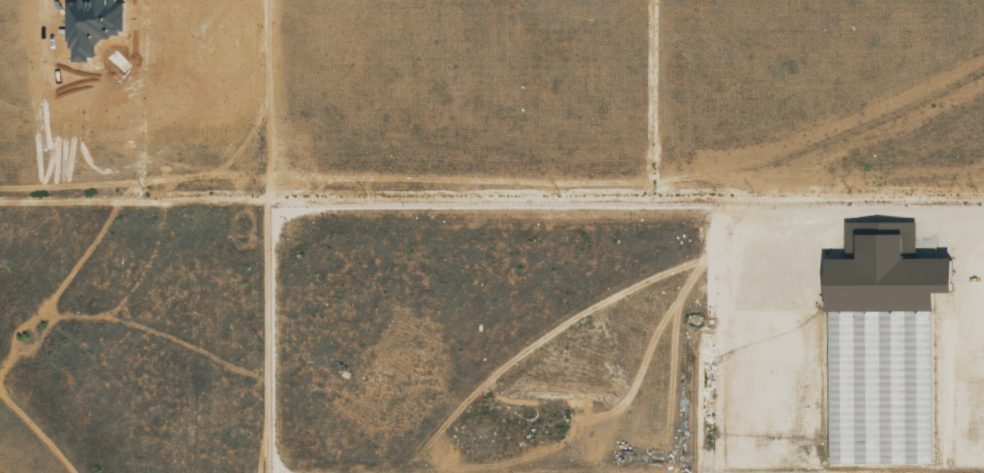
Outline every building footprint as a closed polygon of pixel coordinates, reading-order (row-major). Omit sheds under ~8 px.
[(961,259),(911,259),(911,220),(839,221),(840,259),(819,259),(820,313),(824,313),(927,313),(941,313),(941,294),(961,294),(961,259)] [(824,313),(824,463),(927,462),(927,313),(824,313)]
